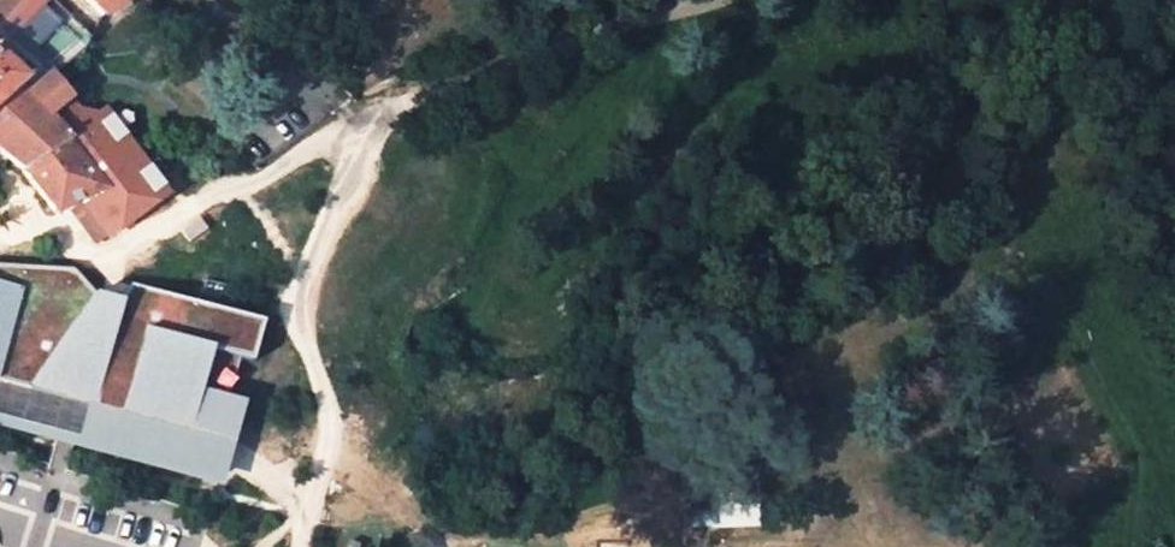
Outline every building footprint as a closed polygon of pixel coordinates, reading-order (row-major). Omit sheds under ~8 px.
[(8,42),(29,20),(8,0),(3,0),(0,3),(0,34),(8,42)] [(8,42),(38,73),(44,67),(53,76),(86,49),(90,40),(57,0),(48,0),(29,20),(8,42)] [(48,0),(8,0),(29,20),(48,0)] [(102,17),(128,0),(87,0),(102,17)] [(22,87),(28,81),(0,56),(0,107),(22,87)] [(72,208),(83,203),(96,220),(86,227),(96,240),(102,241),(108,236),(110,239),(170,195),(107,110),(100,115),(88,124),(79,111),(69,95),(53,76),(44,67),(38,73),(28,81),(22,87),(0,107),(0,151),(8,158),(22,170),(37,189),(58,215),(72,208)] [(100,115),(79,111),(88,124),(100,115)] [(78,216),(86,227),(96,220),(83,203),(72,208),(78,216)] [(200,219),(181,232),(189,243),(208,229),(200,219)] [(222,477),(242,406),(228,402),(199,394),(211,351),(240,359),(254,363),(265,322),(131,285),(121,302),(97,295),(75,269),(0,265),(0,381),(31,389),(41,376),(94,391),(82,438),(222,477)] [(211,351),(199,394),(228,402),(240,359),(211,351)] [(714,506),(715,527),(761,527),(760,482),(687,483),(687,507),(714,506)] [(714,506),(687,507),(687,527),(715,527),(714,506)]
